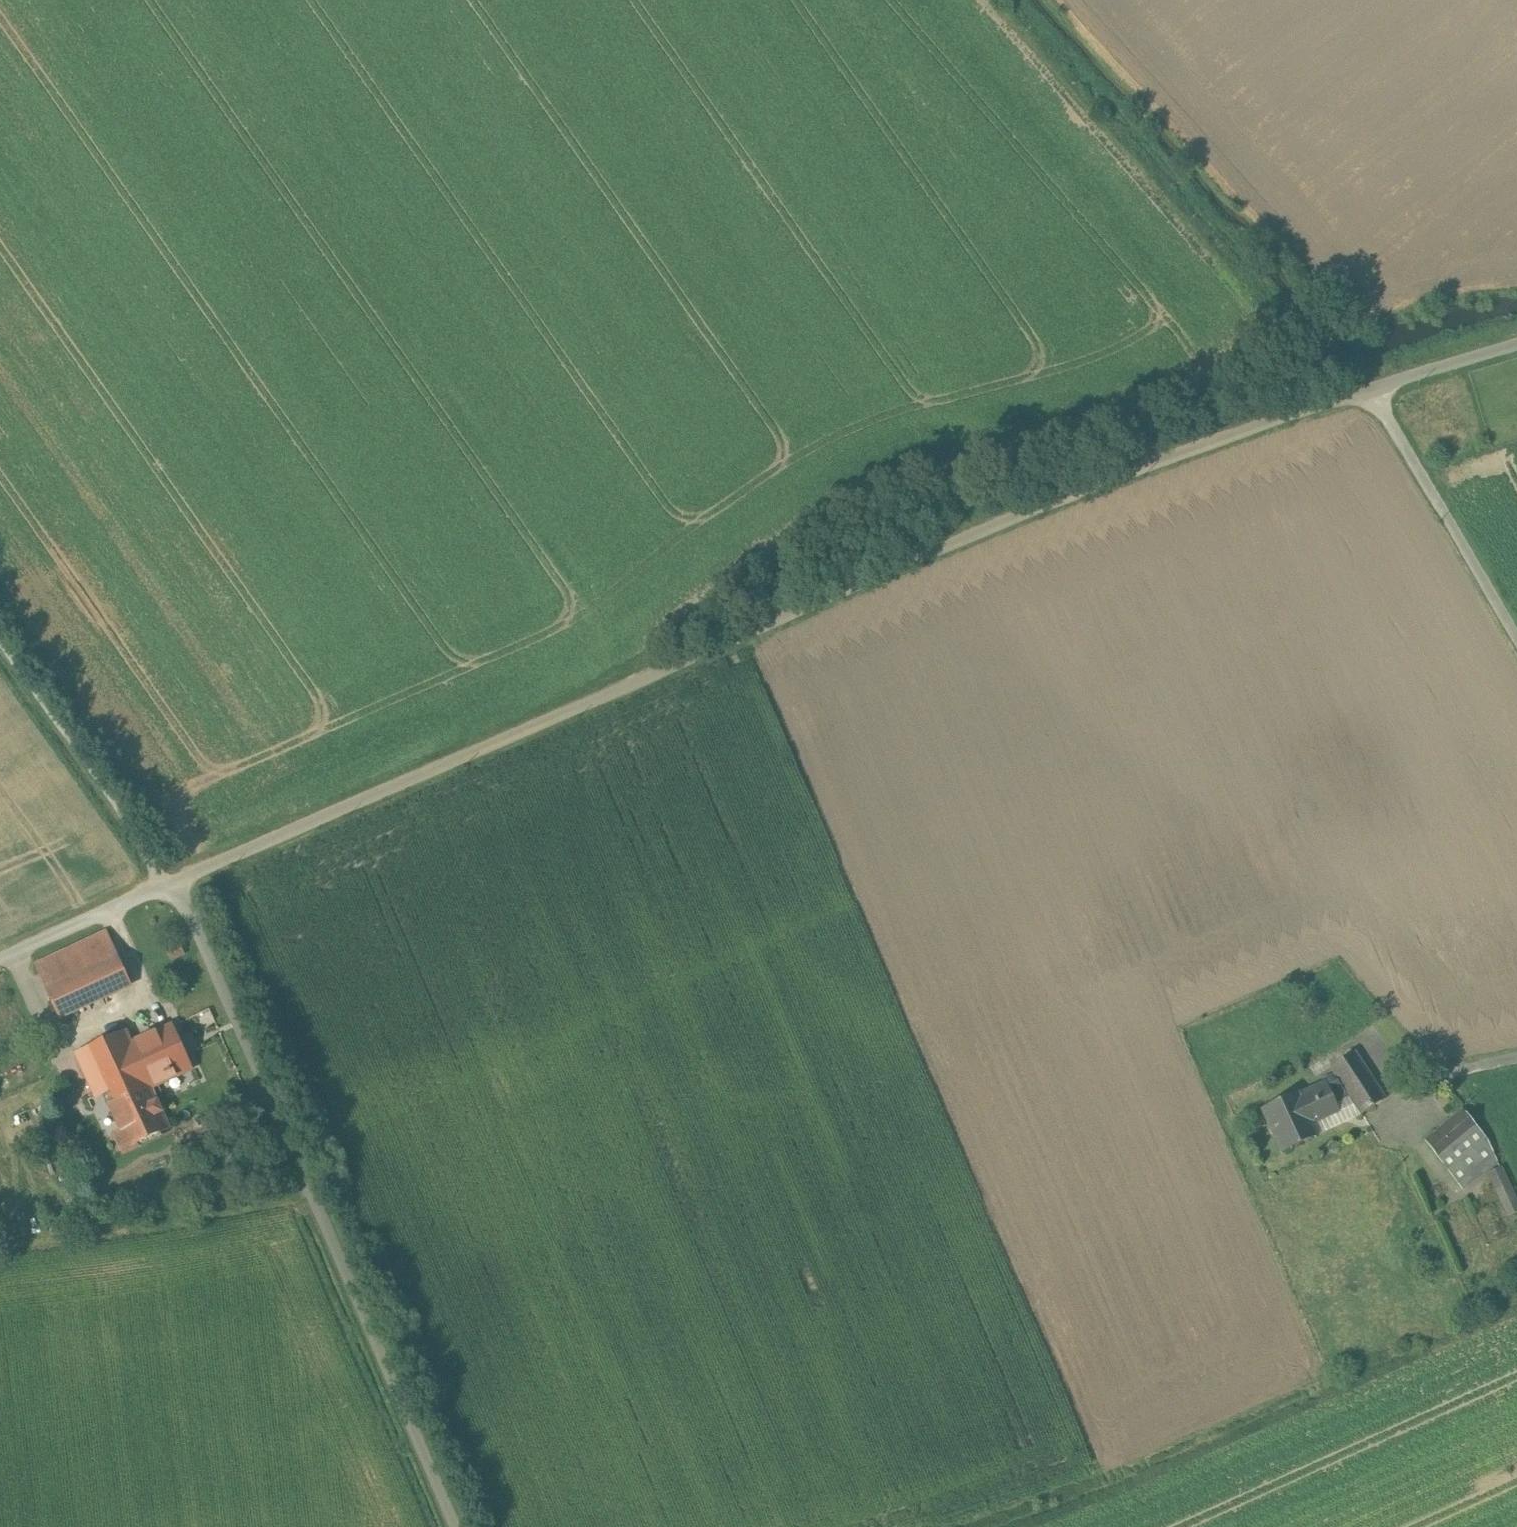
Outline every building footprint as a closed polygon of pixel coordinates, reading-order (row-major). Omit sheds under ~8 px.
[(105,931),(36,963),(60,1016),(129,984),(105,931)] [(125,1033),(93,1048),(107,1077),(91,1084),(96,1096),(103,1093),(113,1114),(135,1104),(132,1096),(150,1087),(141,1067),(159,1059),(171,1087),(213,1068),(191,1018),(131,1045),(125,1033)] [(1396,1090),(1366,1045),(1331,1068),(1361,1114),(1396,1090)] [(93,1048),(77,1055),(91,1084),(107,1077),(93,1048)] [(1344,1099),(1332,1075),(1323,1079),(1325,1083),(1334,1103),(1344,1099)] [(1325,1083),(1299,1095),(1299,1094),(1264,1110),(1282,1150),(1317,1134),(1313,1124),(1338,1113),(1334,1103),(1325,1083)] [(150,1087),(132,1096),(135,1104),(113,1114),(120,1130),(113,1133),(121,1151),(169,1129),(150,1087)] [(1463,1109),(1425,1141),(1448,1171),(1487,1139),(1463,1109)] [(1487,1139),(1448,1171),(1461,1187),(1496,1159),(1487,1139)] [(1509,1214),(1516,1211),(1516,1194),(1503,1163),(1489,1169),(1509,1214)]
